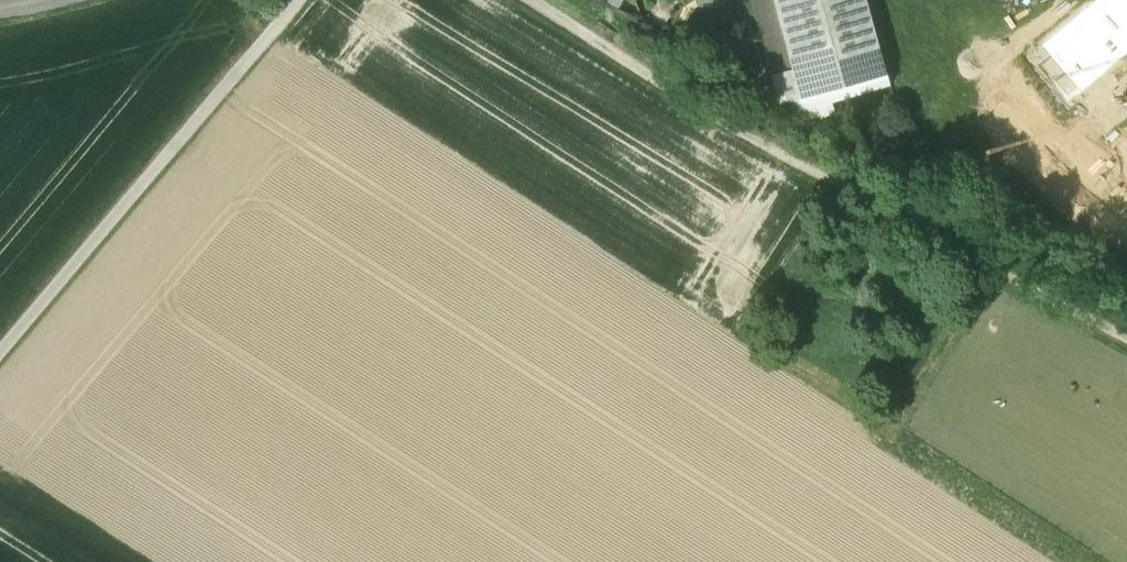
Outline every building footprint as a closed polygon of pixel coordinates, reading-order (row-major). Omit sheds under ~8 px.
[(779,102),(793,109),(888,81),(866,0),(750,0),(779,102)]
